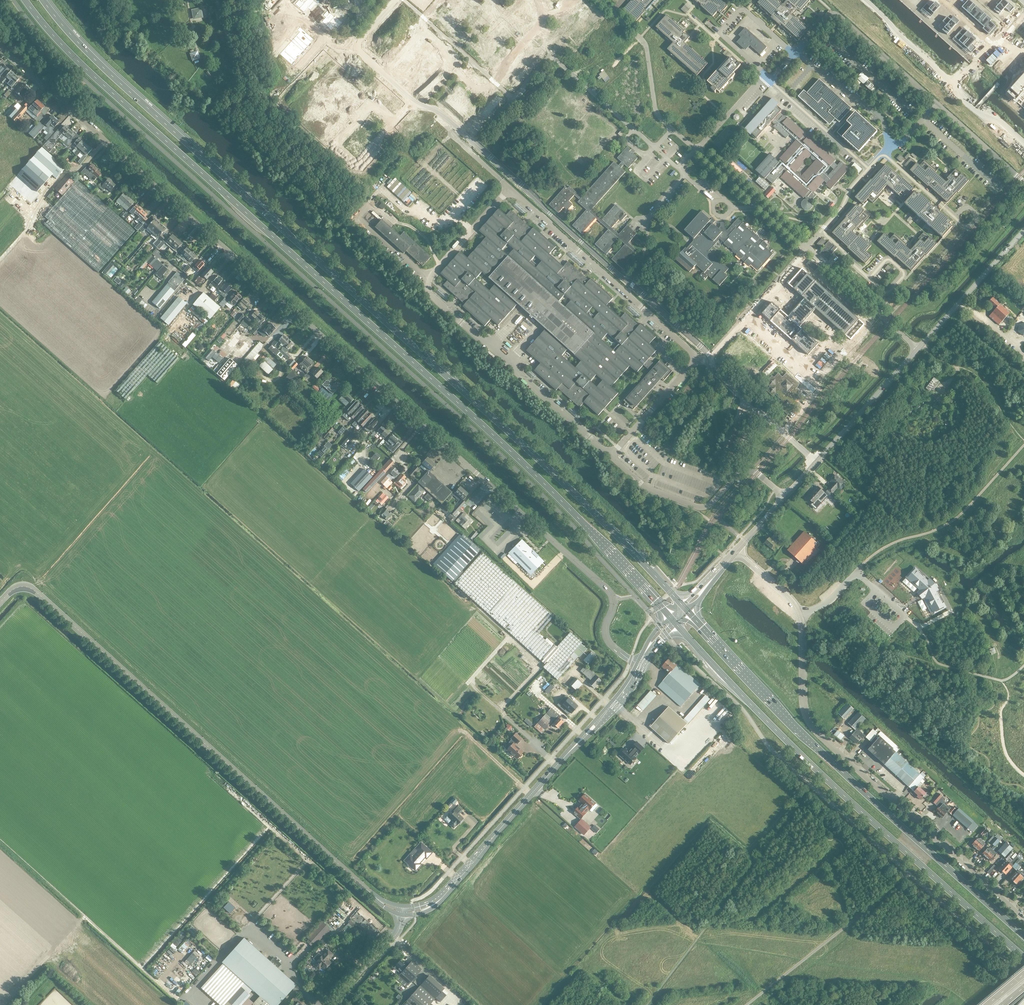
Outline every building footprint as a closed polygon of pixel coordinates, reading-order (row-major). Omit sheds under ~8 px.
[(295,4),(300,8),(299,8),(300,8),(307,0),(299,0),(295,4)] [(300,8),(304,13),(308,8),(311,10),(317,3),(313,0),(307,0),(300,8)] [(410,3),(417,10),(425,2),(423,0),(413,0),(410,3)] [(458,3),(470,14),(472,12),(469,9),(471,7),(468,4),(465,1),(465,2),(463,0),(460,0),(458,3)] [(623,10),(636,21),(655,0),(634,0),(632,1),(631,0),(623,10)] [(713,17),(718,11),(721,14),(728,6),(720,0),(694,0),(713,17)] [(756,5),(798,42),(809,28),(803,23),(804,23),(798,17),(797,18),(794,14),(798,10),(800,12),(810,0),(787,0),(783,5),(780,2),(781,2),(779,0),(761,0),(756,5)] [(962,8),(963,8),(964,9),(966,11),(964,13),(965,13),(966,14),(975,5),(972,3),(969,0),(965,4),(962,8)] [(994,10),(999,14),(1003,11),(1005,8),(1008,11),(1010,12),(1012,11),(1014,8),(1010,4),(1005,0),(1003,0),(1004,0),(1003,1),(1002,0),(999,0),(998,1),(996,3),(997,4),(998,5),(997,7),(994,10)] [(925,6),(922,9),(923,10),(931,17),(934,14),(937,10),(940,7),(938,4),(935,2),(931,7),(929,5),(927,4),(925,6)] [(458,3),(456,5),(459,9),(458,11),(466,19),(470,14),(458,3)] [(681,8),(686,12),(691,7),(687,3),(681,8)] [(975,5),(966,14),(968,16),(969,15),(970,15),(971,16),(973,18),(980,10),(975,5)] [(514,11),(511,14),(516,19),(517,18),(518,18),(521,20),(524,17),(525,16),(520,11),(521,9),(517,6),(513,11),(514,11)] [(521,9),(520,11),(525,16),(524,17),(527,20),(531,16),(531,15),(534,12),(529,8),(528,9),(527,8),(526,9),(524,6),(521,9)] [(587,7),(583,11),(589,16),(593,12),(592,11),(590,8),(587,7)] [(193,20),(203,18),(201,8),(191,10),(193,20)] [(402,10),(398,14),(410,25),(412,23),(409,20),(411,18),(408,16),(408,15),(405,12),(405,13),(402,10)] [(980,10),(973,18),(974,18),(977,21),(976,22),(975,23),(977,24),(986,15),(980,10)] [(326,17),(322,21),(326,26),(335,16),(334,17),(327,11),(323,15),(326,17)] [(439,18),(437,21),(442,25),(447,19),(449,21),(452,17),(447,13),(446,14),(443,11),(439,16),(440,17),(439,18)] [(583,11),(579,16),(585,21),(589,16),(583,11)] [(593,12),(589,16),(595,22),(599,17),(597,15),(594,13),(593,12)] [(398,14),(396,17),(399,20),(397,22),(406,30),(410,25),(398,14)] [(674,43),(668,50),(697,76),(708,64),(685,43),(690,37),(683,33),(685,31),(667,15),(656,27),(674,43)] [(986,15),(977,24),(979,26),(981,25),(982,26),(984,28),(983,28),(983,29),(991,20),(986,15)] [(335,16),(326,26),(331,30),(335,26),(337,28),(342,22),(335,16)] [(579,16),(575,21),(581,26),(585,21),(579,16)] [(589,16),(585,21),(591,26),(595,22),(589,16)] [(944,29),(942,31),(945,33),(947,35),(950,32),(953,28),(956,25),(954,23),(951,20),(947,17),(945,20),(943,22),(944,23),(946,25),(947,26),(945,28),(944,29)] [(991,20),(983,29),(985,31),(989,34),(991,32),(993,33),(994,31),(997,28),(996,27),(993,24),(990,22),(991,21),(992,20),(991,20)] [(575,21),(571,25),(576,30),(581,26),(575,21)] [(585,21),(581,26),(586,31),(591,26),(585,21)] [(499,28),(495,32),(505,40),(508,36),(506,34),(510,30),(502,23),(499,28)] [(571,25),(567,30),(569,32),(571,34),(572,35),(576,30),(571,25)] [(581,26),(576,30),(582,35),(586,31),(581,26)] [(741,37),(736,42),(744,49),(748,44),(760,54),(766,47),(745,27),(738,34),(741,37)] [(386,33),(383,37),(392,45),(396,41),(394,40),(397,35),(390,29),(386,33)] [(576,30),(572,35),(576,38),(578,40),(582,35),(576,30)] [(299,32),(296,36),(302,41),(306,37),(304,35),(303,34),(302,33),(300,31),(299,32)] [(956,35),(954,37),(956,38),(960,43),(963,45),(972,35),(968,31),(965,34),(963,36),(961,34),(959,32),(956,35)] [(456,33),(448,42),(453,46),(464,34),(461,32),(458,35),(456,33)] [(493,37),(489,42),(497,49),(505,40),(495,32),(492,36),(493,37)] [(464,34),(453,46),(455,47),(458,44),(460,46),(462,44),(463,44),(466,41),(465,40),(468,37),(464,33),(464,34)] [(972,35),(963,45),(967,49),(969,51),(972,53),(974,51),(976,48),(972,44),(977,39),(972,35)] [(296,36),(292,40),(298,45),(302,41),(296,36)] [(552,36),(550,39),(562,50),(566,46),(563,43),(564,42),(560,39),(560,40),(557,38),(555,39),(552,36)] [(306,37),(302,41),(308,46),(312,42),(310,40),(309,39),(307,38),(306,37)] [(381,42),(377,47),(385,54),(393,46),(392,45),(383,37),(379,41),(381,42)] [(550,38),(546,43),(555,51),(557,49),(560,52),(562,50),(550,39),(550,38)] [(292,40),(288,45),(294,50),(298,45),(292,40)] [(302,41),(298,45),(304,51),(308,46),(302,41)] [(288,45),(284,49),(290,54),(294,50),(288,45)] [(298,45),(294,50),(300,55),(304,51),(298,45)] [(532,51),(528,55),(537,63),(541,59),(539,57),(542,53),(536,47),(535,47),(531,51),(532,51)] [(429,48),(425,53),(431,58),(435,53),(434,52),(432,50),(429,48)] [(284,49),(280,54),(286,59),(290,54),(284,49)] [(294,50),(290,54),(296,60),(300,55),(294,50)] [(192,62),(200,59),(198,51),(190,54),(192,62)] [(425,53),(421,57),(427,62),(431,58),(425,53)] [(435,53),(431,58),(437,63),(441,58),(435,53)] [(480,56),(476,60),(479,64),(481,62),(486,67),(487,66),(490,63),(488,60),(488,59),(487,59),(488,57),(483,53),(480,56)] [(290,54),(286,59),(291,64),(296,60),(290,54)] [(526,60),(522,65),(530,72),(536,65),(537,63),(528,55),(524,59),(526,60)] [(421,57),(417,62),(423,67),(427,62),(421,57)] [(431,58),(427,62),(433,68),(437,63),(431,58)] [(729,59),(707,82),(713,87),(711,90),(715,93),(717,91),(719,93),(735,76),(736,77),(745,67),(740,62),(738,63),(732,58),(730,60),(729,59)] [(318,59),(281,100),(321,136),(358,96),(318,59)] [(417,62),(413,67),(418,72),(423,67),(417,62)] [(427,62),(423,67),(429,72),(433,68),(427,62)] [(479,64),(476,67),(479,69),(479,70),(480,71),(479,72),(483,76),(486,73),(487,73),(491,69),(487,66),(486,67),(481,62),(479,64)] [(413,67),(409,71),(411,73),(413,75),(414,76),(418,72),(413,67)] [(423,67),(418,72),(424,77),(428,72),(423,67)] [(604,69),(601,70),(602,72),(599,74),(605,82),(610,78),(604,69)] [(7,74),(1,81),(3,84),(5,82),(8,84),(15,75),(11,71),(8,75),(7,74)] [(418,72),(414,76),(416,77),(418,79),(420,81),(424,77),(418,72)] [(515,76),(511,80),(521,89),(524,85),(522,83),(526,79),(519,72),(515,76)] [(869,79),(862,73),(857,78),(864,84),(869,79)] [(1007,93),(1015,101),(1016,100),(1019,97),(1020,96),(1021,96),(1023,99),(1023,74),(1007,93)] [(15,75),(8,84),(7,84),(12,88),(17,83),(16,82),(19,79),(15,75)] [(804,90),(799,95),(800,96),(802,98),(801,99),(810,107),(811,106),(817,111),(816,113),(819,116),(820,114),(829,122),(834,118),(839,122),(852,109),(848,105),(847,105),(841,99),(830,89),(819,79),(807,93),(804,90)] [(510,86),(506,91),(513,97),(521,89),(511,80),(508,84),(510,86)] [(868,81),(865,85),(870,90),(874,86),(868,81)] [(22,98),(30,89),(24,83),(16,92),(22,98)] [(454,84),(447,92),(451,96),(452,96),(456,99),(464,90),(460,86),(458,88),(454,84)] [(464,90),(456,99),(460,103),(461,101),(465,105),(473,97),(464,90)] [(778,162),(770,154),(755,171),(765,179),(766,178),(772,184),(780,175),(781,176),(781,177),(803,198),(804,197),(806,198),(802,202),(801,205),(802,208),(803,208),(805,209),(807,210),(810,209),(812,207),(812,204),(812,202),(811,201),(817,195),(814,192),(824,181),(827,183),(826,185),(831,189),(834,186),(834,185),(835,183),(836,182),(838,181),(849,168),(841,161),(837,165),(834,162),(836,160),(809,135),(807,137),(805,135),(806,134),(788,117),(787,119),(783,116),(779,120),(776,117),(781,111),(776,107),(779,104),(773,99),(763,109),(764,110),(757,117),(756,117),(744,130),(750,135),(752,134),(757,138),(772,121),(776,124),(773,127),(786,138),(789,135),(795,140),(779,158),(781,159),(778,162)] [(32,113),(41,103),(37,100),(34,104),(33,103),(29,107),(28,109),(32,113)] [(489,100),(487,102),(499,113),(503,109),(500,106),(497,103),(494,101),(492,103),(489,100)] [(486,102),(483,107),(492,114),(493,112),(497,115),(499,113),(487,102),(486,102)] [(42,111),(41,110),(45,107),(41,103),(32,113),(34,115),(37,117),(36,119),(39,122),(41,120),(44,117),(45,116),(41,112),(42,111)] [(18,111),(12,119),(15,122),(28,109),(25,106),(19,112),(18,111)] [(12,119),(18,111),(14,107),(7,115),(12,119)] [(877,132),(856,112),(837,133),(859,152),(871,139),(872,140),(874,139),(872,137),(877,132)] [(52,115),(45,124),(47,125),(45,127),(40,122),(38,124),(35,127),(29,134),(36,141),(45,131),(45,130),(56,118),(52,115)] [(52,130),(59,122),(56,118),(45,130),(45,131),(49,134),(44,139),(47,141),(54,132),(52,130)] [(35,127),(38,124),(34,121),(25,130),(27,132),(33,126),(35,127)] [(56,141),(62,134),(64,135),(65,136),(70,130),(65,126),(64,127),(60,132),(58,130),(50,139),(48,141),(43,147),(49,153),(58,143),(56,141)] [(74,143),(79,137),(75,133),(74,134),(72,132),(70,130),(65,136),(67,137),(68,138),(64,143),(64,144),(68,148),(73,143),(74,143)] [(77,156),(86,145),(85,144),(82,141),(83,140),(79,137),(74,143),(75,142),(76,143),(72,147),(76,150),(74,153),(75,155),(77,156)] [(87,155),(92,150),(90,148),(87,145),(87,146),(86,145),(77,156),(80,153),(83,156),(78,162),(81,164),(87,156),(87,155)] [(628,146),(618,158),(622,161),(619,165),(622,167),(624,164),(629,168),(638,157),(634,153),(636,150),(632,147),(631,149),(628,146)] [(42,148),(40,151),(39,150),(36,153),(37,153),(18,175),(37,192),(52,175),(56,179),(65,168),(42,148)] [(629,243),(637,232),(627,224),(620,234),(612,228),(620,219),(622,221),(626,215),(626,213),(615,204),(603,219),(593,210),(625,170),(613,160),(579,203),(586,209),(573,225),(583,234),(596,218),(609,228),(596,244),(607,254),(612,248),(612,245),(618,238),(625,243),(612,259),(623,268),(626,263),(625,258),(630,258),(637,249),(629,243)] [(917,163),(910,170),(928,186),(929,186),(948,203),(957,192),(969,180),(956,169),(947,179),(949,180),(947,182),(946,182),(935,172),(937,171),(925,160),(920,166),(917,163)] [(852,166),(859,172),(862,169),(856,162),(852,166)] [(98,178),(101,174),(97,170),(97,169),(92,164),(89,167),(87,165),(81,172),(84,175),(85,174),(93,182),(95,180),(96,179),(97,177),(98,178)] [(742,171),(734,164),(731,168),(738,175),(742,171)] [(871,180),(855,198),(863,204),(868,198),(873,203),(884,191),(883,190),(887,185),(898,195),(896,196),(903,202),(914,189),(902,179),(886,165),(872,180),(871,180)] [(67,174),(64,178),(55,189),(62,196),(69,187),(70,188),(45,217),(48,220),(44,225),(98,273),(135,231),(77,180),(75,183),(74,182),(75,180),(67,174)] [(386,185),(408,204),(412,200),(417,195),(413,192),(412,193),(395,177),(393,180),(392,179),(386,185)] [(760,177),(756,182),(765,190),(769,185),(760,177)] [(110,191),(115,186),(108,179),(105,182),(103,180),(98,186),(101,188),(100,188),(103,191),(106,187),(110,191)] [(715,180),(712,184),(720,191),(723,187),(715,180)] [(712,184),(709,188),(717,195),(720,191),(712,184)] [(568,188),(566,186),(550,204),(559,212),(564,206),(568,210),(574,203),(570,200),(575,195),(580,199),(582,196),(570,185),(568,188)] [(772,187),(764,194),(768,198),(776,190),(772,187)] [(709,188),(706,191),(713,198),(717,195),(709,188)] [(706,191),(702,195),(710,202),(713,198),(706,191)] [(124,193),(118,200),(116,201),(126,210),(129,208),(127,206),(132,200),(124,193)] [(915,193),(905,204),(943,238),(952,227),(949,224),(951,222),(940,212),(941,210),(936,206),(935,207),(919,193),(917,196),(915,193)] [(702,195),(699,198),(707,205),(710,202),(702,195)] [(729,196),(723,204),(727,208),(734,200),(729,196)] [(699,198),(696,202),(704,209),(707,205),(699,198)] [(134,202),(132,200),(127,206),(129,208),(126,210),(125,213),(123,212),(120,215),(123,218),(126,214),(127,215),(124,218),(125,220),(131,214),(133,216),(140,208),(139,207),(137,209),(132,204),(134,202)] [(734,200),(727,208),(731,211),(738,204),(734,200)] [(694,204),(691,208),(699,215),(702,211),(694,204)] [(738,204),(731,211),(735,215),(742,207),(738,204)] [(847,217),(832,233),(848,247),(848,248),(865,264),(872,256),(866,251),(871,246),(859,235),(858,236),(856,233),(853,233),(855,230),(858,228),(859,229),(870,216),(857,205),(846,217),(847,217)] [(742,207),(735,215),(739,219),(746,211),(742,207)] [(146,217),(145,216),(147,214),(140,208),(133,216),(134,216),(135,214),(138,216),(136,218),(140,222),(134,228),(138,231),(139,229),(145,223),(147,220),(148,219),(146,218),(146,217)] [(691,208),(687,212),(695,219),(699,215),(691,208)] [(621,318),(607,305),(613,298),(592,279),(590,281),(568,261),(564,266),(550,254),(556,247),(534,227),(532,229),(511,210),(506,215),(499,209),(479,231),(487,237),(468,258),(461,252),(441,274),(448,280),(444,285),(465,304),(463,307),(485,326),(491,319),(499,326),(518,304),(546,329),(527,351),(541,364),(534,371),(556,390),(558,388),(580,407),(584,402),(598,415),(618,393),(611,387),(630,366),(637,372),(644,365),(652,372),(647,377),(646,376),(624,401),(626,403),(624,405),(628,408),(628,407),(624,404),(626,403),(634,409),(652,389),(650,387),(659,376),(664,381),(673,371),(666,365),(667,363),(671,366),(667,363),(666,365),(660,360),(656,365),(649,359),(657,350),(650,344),(656,337),(642,323),(640,326),(625,313),(621,318)] [(746,211),(739,219),(743,222),(750,214),(746,211)] [(687,212),(684,215),(692,223),(695,219),(687,212)] [(750,214),(743,222),(747,226),(754,218),(750,214)] [(684,215),(680,219),(688,226),(692,223),(684,215)] [(754,218),(747,226),(751,229),(758,222),(754,218)] [(153,233),(161,224),(155,219),(153,222),(152,221),(150,223),(147,220),(145,223),(139,229),(143,233),(146,229),(147,228),(153,233)] [(423,266),(431,257),(403,232),(400,236),(382,219),(375,227),(404,253),(406,251),(423,266)] [(680,219),(677,223),(685,230),(688,226),(680,219)] [(758,222),(751,229),(755,233),(762,225),(758,222)] [(677,223),(673,227),(681,234),(685,230),(677,223)] [(164,227),(161,224),(153,233),(158,238),(153,244),(157,247),(163,241),(166,237),(163,234),(165,232),(164,232),(166,229),(163,227),(164,227)] [(673,227),(670,230),(678,238),(681,234),(673,227)] [(766,229),(759,236),(763,240),(770,232),(766,229)] [(670,230),(667,234),(674,241),(678,238),(670,230)] [(770,232),(763,240),(767,244),(774,236),(770,232)] [(884,234),(877,241),(895,257),(896,257),(911,271),(926,255),(937,244),(924,232),(919,238),(920,240),(911,250),(905,246),(907,244),(895,234),(890,239),(884,234)] [(170,247),(177,240),(172,235),(169,238),(167,236),(166,237),(157,247),(157,248),(159,250),(165,243),(170,247)] [(774,236),(767,244),(771,247),(778,240),(774,236)] [(822,237),(817,243),(821,247),(827,241),(822,237)] [(177,240),(170,247),(177,253),(181,249),(179,247),(182,244),(177,240)] [(778,240),(771,247),(775,251),(782,243),(778,240)] [(658,241),(651,249),(655,252),(662,244),(658,241)] [(827,247),(822,253),(829,259),(831,257),(830,256),(837,248),(835,246),(829,241),(825,245),(827,247)] [(782,243),(775,251),(779,255),(786,247),(782,243)] [(662,244),(655,252),(659,256),(666,248),(662,244)] [(786,247),(779,255),(783,258),(790,251),(786,247)] [(177,254),(176,255),(180,259),(181,258),(184,261),(191,252),(187,248),(184,251),(181,249),(177,254)] [(666,248),(659,256),(663,260),(670,252),(666,248)] [(163,265),(157,260),(158,258),(159,259),(161,257),(159,254),(160,252),(157,249),(152,254),(155,257),(155,258),(152,255),(146,261),(148,263),(154,268),(157,271),(163,265)] [(191,252),(184,261),(187,264),(188,264),(189,264),(196,257),(191,252)] [(670,252),(663,260),(667,263),(674,255),(670,252)] [(674,255),(667,263),(671,267),(678,259),(674,255)] [(766,257),(763,261),(771,268),(774,265),(766,257)] [(678,259),(671,267),(675,271),(682,263),(678,259)] [(200,270),(204,264),(199,260),(193,268),(195,270),(197,268),(200,270)] [(806,264),(815,272),(819,267),(810,260),(806,264)] [(107,275),(115,264),(111,261),(103,272),(107,275)] [(763,261),(759,265),(767,272),(771,268),(763,261)] [(684,264),(677,272),(681,276),(688,268),(684,264)] [(888,264),(885,268),(890,272),(894,269),(888,264)] [(168,270),(163,265),(155,274),(160,278),(168,270)] [(188,265),(183,271),(186,273),(191,268),(188,265)] [(759,265),(756,269),(764,276),(767,272),(759,265)] [(207,279),(213,272),(209,268),(201,276),(203,278),(204,277),(207,279)] [(688,268),(681,276),(685,279),(692,271),(688,268)] [(756,269),(752,273),(760,280),(764,276),(756,269)] [(772,302),(762,314),(778,328),(808,355),(818,344),(800,327),(800,326),(816,309),(835,326),(851,340),(865,325),(802,269),(788,284),(804,299),(802,301),(800,304),(798,306),(795,309),(793,311),(790,314),(788,317),(772,302)] [(692,271),(685,279),(689,283),(696,275),(692,271)] [(160,309),(185,279),(177,272),(168,282),(169,282),(153,302),(160,309)] [(752,273),(749,276),(757,284),(760,280),(752,273)] [(696,275),(689,283),(692,286),(700,278),(696,275)] [(218,285),(223,280),(218,276),(214,281),(213,281),(211,283),(213,285),(215,283),(218,285)] [(749,276),(746,280),(754,287),(757,284),(749,276)] [(700,278),(692,286),(696,289),(703,281),(700,278)] [(746,280),(742,284),(750,291),(754,287),(746,280)] [(703,281),(696,289),(700,293),(707,285),(703,281)] [(227,294),(232,288),(227,284),(225,285),(224,284),(219,290),(221,293),(223,291),(227,294)] [(742,284),(738,288),(746,295),(750,291),(742,284)] [(707,285),(700,293),(704,296),(711,288),(707,285)] [(711,288),(704,296),(708,300),(715,292),(711,288)] [(235,291),(232,295),(227,300),(225,298),(219,304),(223,308),(229,301),(234,306),(242,297),(239,295),(235,291)] [(210,319),(220,307),(204,292),(193,305),(210,319)] [(717,293),(709,301),(713,305),(720,297),(717,293)] [(136,300),(144,308),(148,304),(139,296),(136,300)] [(179,297),(160,319),(168,325),(187,304),(179,297)] [(720,297),(713,305),(717,308),(724,300),(720,297)] [(1012,324),(1016,319),(993,298),(988,303),(995,309),(989,316),(999,325),(1005,318),(1012,324)] [(243,311),(249,304),(244,299),(243,299),(237,306),(243,311)] [(724,300),(717,308),(720,311),(728,303),(724,300)] [(728,303),(720,311),(724,314),(731,306),(728,303)] [(193,306),(189,310),(205,324),(209,320),(193,306)] [(731,306),(724,314),(727,318),(735,310),(731,306)] [(252,319),(255,321),(261,315),(256,310),(254,313),(253,313),(251,315),(253,317),(252,319)] [(735,310),(727,318),(731,321),(738,313),(735,310)] [(241,313),(236,319),(240,322),(245,316),(241,313)] [(261,315),(255,321),(258,323),(256,325),(259,327),(265,320),(263,318),(264,317),(261,315)] [(246,328),(250,324),(245,319),(241,323),(246,328)] [(233,322),(226,331),(230,334),(237,324),(233,322)] [(270,323),(262,331),(268,336),(276,328),(275,328),(275,326),(273,325),(272,325),(270,323)] [(257,326),(252,332),(255,334),(260,328),(257,326)] [(193,332),(183,344),(186,347),(196,335),(193,332)] [(268,349),(275,355),(288,340),(284,335),(278,341),(275,339),(272,343),(272,345),(268,349)] [(289,340),(288,340),(275,355),(276,356),(280,352),(283,355),(285,357),(288,359),(291,356),(285,351),(286,350),(284,349),(286,347),(288,349),(293,344),(289,340)] [(179,359),(169,350),(160,341),(116,391),(125,399),(147,375),(157,384),(179,359)] [(249,363),(253,358),(255,356),(257,358),(259,355),(257,354),(261,349),(263,344),(260,342),(245,359),(249,363)] [(728,343),(722,350),(725,354),(732,347),(728,343)] [(732,347),(725,354),(729,357),(735,350),(732,347)] [(223,359),(213,350),(205,358),(209,361),(212,357),(219,363),(223,359)] [(735,350),(729,357),(732,360),(739,353),(735,350)] [(739,353),(732,360),(736,363),(742,356),(739,353)] [(260,357),(261,358),(264,361),(259,366),(268,374),(273,369),(276,365),(271,359),(265,354),(264,354),(262,356),(261,356),(260,357)] [(742,356),(736,363),(740,367),(746,360),(742,356)] [(299,365),(306,372),(308,370),(314,363),(307,357),(299,365)] [(225,380),(238,365),(230,358),(217,374),(225,380)] [(746,360),(740,367),(743,370),(749,363),(746,360)] [(749,363),(743,370),(747,373),(753,366),(749,363)] [(753,366),(747,373),(750,376),(757,369),(753,366)] [(317,379),(323,372),(318,367),(312,374),(317,379)] [(757,369),(750,376),(754,380),(760,373),(757,369)] [(286,378),(292,384),(299,375),(292,370),(286,378)] [(763,375),(757,382),(761,386),(767,378),(763,375)] [(231,376),(226,382),(235,390),(240,384),(231,376)] [(328,400),(340,386),(337,384),(337,382),(335,383),(330,378),(324,384),(326,386),(325,388),(323,387),(319,392),(328,400)] [(767,378),(761,386),(764,389),(771,382),(767,378)] [(934,391),(940,382),(934,378),(927,386),(934,391)] [(771,382),(764,389),(768,392),(774,385),(771,382)] [(774,385),(768,392),(771,395),(778,388),(774,385)] [(778,388),(771,395),(775,398),(781,391),(778,388)] [(781,391),(775,398),(778,402),(785,394),(781,391)] [(347,407),(354,399),(346,392),(344,394),(343,393),(341,395),(342,396),(339,400),(347,407)] [(785,394),(778,402),(782,405),(788,398),(785,394)] [(788,398),(782,405),(786,408),(792,401),(788,398)] [(356,401),(350,407),(343,416),(346,419),(360,405),(359,404),(360,404),(360,403),(358,401),(357,401),(356,402),(356,401)] [(792,401),(786,408),(789,411),(795,404),(792,401)] [(363,408),(363,407),(363,406),(362,404),(360,404),(360,405),(346,419),(349,421),(352,418),(357,413),(358,414),(363,408)] [(795,404),(789,411),(793,415),(799,407),(795,404)] [(799,407),(793,415),(796,418),(803,411),(799,407)] [(355,428),(360,423),(369,413),(365,410),(360,416),(361,417),(356,422),(354,420),(351,424),(355,428)] [(369,413),(360,423),(363,427),(372,416),(369,413)] [(367,427),(365,429),(367,431),(369,433),(379,422),(374,418),(367,427)] [(374,431),(371,435),(373,437),(376,433),(380,436),(386,429),(382,425),(378,431),(376,433),(374,431)] [(341,435),(346,429),(343,426),(338,432),(341,435)] [(330,427),(322,436),(326,439),(334,430),(330,427)] [(386,429),(380,436),(384,439),(385,437),(386,438),(390,433),(386,429)] [(344,449),(356,436),(351,432),(340,445),(344,449)] [(399,441),(392,434),(387,441),(392,445),(389,449),(393,453),(401,444),(398,441),(399,441)] [(382,445),(385,441),(383,439),(380,443),(377,440),(374,444),(379,448),(380,447),(382,445)] [(321,457),(332,445),(328,441),(317,454),(321,457)] [(754,446),(753,447),(758,449),(762,444),(757,441),(754,445),(754,446)] [(422,463),(427,468),(425,470),(427,472),(418,482),(441,504),(450,495),(452,497),(455,493),(459,496),(464,490),(460,487),(455,492),(453,491),(452,492),(429,472),(430,471),(435,465),(427,457),(422,463)] [(367,493),(395,463),(390,459),(382,468),(363,489),(367,493)] [(412,477),(412,476),(419,469),(416,466),(409,474),(412,477)] [(341,481),(350,472),(346,468),(337,477),(341,481)] [(390,473),(389,475),(392,477),(393,475),(396,478),(400,472),(395,468),(390,473)] [(371,475),(365,470),(349,488),(355,493),(371,475)] [(402,474),(396,481),(402,486),(406,482),(404,480),(406,477),(402,474)] [(836,475),(835,477),(834,476),(833,476),(831,478),(831,479),(832,480),(831,481),(833,483),(828,489),(833,493),(843,482),(836,475)] [(390,486),(392,483),(386,477),(381,482),(381,483),(379,485),(384,489),(386,487),(387,488),(390,486)] [(425,491),(418,485),(409,496),(415,501),(416,500),(417,500),(419,498),(419,497),(425,491)] [(810,494),(807,497),(814,503),(813,505),(812,504),(812,505),(816,508),(822,502),(822,501),(821,502),(819,500),(818,499),(824,492),(818,486),(811,495),(810,494)] [(464,490),(459,496),(463,500),(468,494),(464,490)] [(832,499),(835,496),(828,490),(825,493),(832,499)] [(383,493),(376,501),(378,503),(379,502),(382,504),(388,497),(383,493)] [(457,511),(465,503),(462,501),(451,513),(456,517),(460,513),(457,511)] [(447,513),(449,511),(441,504),(438,508),(440,510),(442,508),(447,513)] [(393,514),(385,507),(380,513),(387,520),(393,514)] [(456,518),(450,512),(448,515),(452,518),(451,520),(453,521),(456,518)] [(473,521),(464,512),(456,521),(465,529),(471,523),(473,521)] [(803,564),(820,545),(804,531),(787,550),(798,559),(796,561),(799,563),(800,561),(803,564)] [(479,551),(460,534),(433,564),(452,581),(479,551)] [(778,549),(783,544),(778,540),(776,542),(778,544),(777,545),(769,538),(765,543),(771,548),(773,545),(778,549)] [(520,542),(511,552),(532,572),(541,563),(520,542)] [(561,675),(575,661),(578,656),(574,652),(582,643),(570,632),(557,647),(554,645),(547,638),(545,640),(533,630),(549,612),(482,553),(454,583),(545,665),(547,663),(561,675)] [(914,569),(907,576),(921,588),(917,592),(919,594),(918,595),(920,598),(921,597),(923,599),(931,613),(933,612),(935,611),(936,613),(945,608),(939,596),(941,595),(935,584),(926,576),(925,576),(924,578),(914,569)] [(588,664),(594,657),(590,653),(584,660),(588,664)] [(681,707),(701,685),(675,662),(674,663),(669,658),(662,666),(670,673),(658,686),(681,707)] [(594,688),(601,680),(596,675),(595,675),(585,666),(580,671),(591,680),(588,683),(594,688)] [(573,694),(582,684),(575,677),(569,684),(573,688),(570,691),(573,694)] [(638,705),(642,709),(655,694),(651,690),(638,705)] [(559,703),(564,707),(562,709),(568,715),(570,713),(571,713),(578,706),(566,695),(559,703)] [(693,718),(710,699),(705,695),(689,714),(693,718)] [(844,718),(854,708),(848,702),(838,712),(844,718)] [(669,744),(688,723),(669,707),(651,727),(669,744)] [(558,728),(563,722),(560,719),(562,718),(551,708),(534,727),(542,733),(554,720),(555,721),(553,724),(558,728)] [(858,712),(848,723),(855,730),(866,718),(858,712)] [(838,729),(834,734),(842,739),(845,735),(838,729)] [(858,729),(850,737),(853,740),(861,732),(858,729)] [(871,742),(866,748),(885,765),(896,752),(893,749),(894,749),(878,735),(878,734),(880,732),(876,729),(874,730),(873,729),(866,737),(871,742)] [(861,732),(853,740),(857,744),(861,739),(862,740),(866,736),(861,732)] [(522,754),(521,754),(523,752),(515,744),(516,743),(517,743),(521,739),(515,734),(511,738),(512,739),(509,742),(512,745),(507,750),(511,753),(510,754),(510,755),(512,756),(513,756),(517,758),(518,757),(519,757),(520,757),(522,756),(522,754)] [(636,758),(635,757),(639,754),(644,748),(637,742),(632,748),(633,748),(630,752),(626,749),(620,755),(630,765),(636,758)] [(918,770),(909,762),(897,751),(896,752),(885,765),(897,776),(909,787),(920,774),(919,773),(919,772),(918,772),(917,771),(918,770)] [(924,778),(920,774),(909,787),(913,790),(913,789),(915,791),(915,792),(918,795),(917,797),(921,800),(924,796),(926,799),(930,794),(928,792),(926,793),(919,787),(917,786),(924,778)] [(935,812),(945,802),(943,800),(945,798),(939,793),(932,801),(939,807),(935,812)] [(596,803),(585,794),(579,801),(583,804),(580,807),(579,806),(574,813),(581,819),(586,813),(589,809),(590,810),(596,803)] [(447,804),(451,808),(458,800),(454,797),(447,804)] [(953,806),(951,808),(947,804),(947,805),(945,803),(945,802),(935,812),(942,818),(947,813),(947,814),(949,812),(952,815),(957,810),(953,806)] [(447,816),(444,819),(454,828),(457,825),(461,821),(463,822),(465,820),(458,814),(462,810),(458,805),(452,811),(454,813),(449,818),(447,816)] [(974,820),(960,808),(953,815),(967,828),(974,820)] [(591,827),(582,819),(575,827),(584,835),(591,827)] [(595,824),(592,828),(597,832),(600,829),(595,824)] [(1000,841),(992,834),(987,839),(990,842),(995,846),(1000,841)] [(972,845),(976,848),(983,840),(981,838),(977,839),(972,845)] [(983,840),(976,848),(979,851),(984,846),(984,842),(983,840)] [(410,855),(413,858),(408,863),(409,865),(409,866),(412,868),(413,868),(416,870),(417,869),(418,869),(418,868),(419,868),(419,867),(420,866),(421,864),(419,863),(420,862),(421,861),(425,857),(426,858),(432,853),(421,843),(410,855)] [(998,851),(1002,855),(1008,849),(1004,845),(998,851)] [(982,854),(986,857),(993,849),(991,848),(987,848),(982,854)] [(993,849),(986,857),(990,860),(991,861),(994,857),(993,856),(996,853),(993,849)] [(1000,870),(1002,872),(1012,860),(1010,858),(1013,854),(1008,849),(1002,855),(1005,857),(1005,858),(1007,860),(1006,862),(1005,861),(999,868),(1000,869),(1000,870)] [(1012,860),(1002,872),(1005,874),(1005,873),(1006,874),(1012,867),(1011,867),(1012,867),(1014,869),(1020,863),(1019,863),(1021,860),(1016,856),(1012,860)] [(1013,882),(1023,870),(1023,867),(1020,863),(1014,869),(1017,872),(1017,871),(1010,878),(1011,879),(1011,880),(1013,882)] [(1013,882),(1016,884),(1016,883),(1017,884),(1023,878),(1023,877),(1023,875),(1023,870),(1013,882)] [(230,913),(235,907),(229,901),(224,907),(230,913)] [(351,920),(343,928),(349,933),(356,925),(351,920)] [(316,944),(329,930),(323,923),(309,938),(316,944)] [(172,943),(176,947),(183,940),(179,936),(172,943)] [(224,960),(274,1004),(278,1004),(296,985),(278,968),(281,964),(273,958),(270,961),(244,938),(224,960)] [(182,952),(192,943),(188,939),(178,948),(182,952)] [(195,950),(185,961),(189,965),(200,954),(195,950)] [(322,956),(317,962),(314,965),(319,969),(322,966),(325,969),(327,966),(329,966),(330,965),(330,964),(330,963),(327,960),(333,954),(328,950),(322,956)] [(408,985),(422,969),(412,960),(407,966),(400,960),(395,966),(398,969),(397,971),(400,974),(398,976),(408,985)] [(246,996),(249,994),(241,987),(244,983),(223,964),(201,988),(220,1004),(269,1004),(259,997),(254,1003),(246,996)] [(197,975),(200,971),(196,967),(192,972),(197,975)] [(404,1004),(430,1004),(435,999),(444,989),(429,975),(406,1001),(407,1001),(404,1004)] [(393,1000),(398,994),(387,984),(383,989),(390,994),(388,996),(393,1000)]
